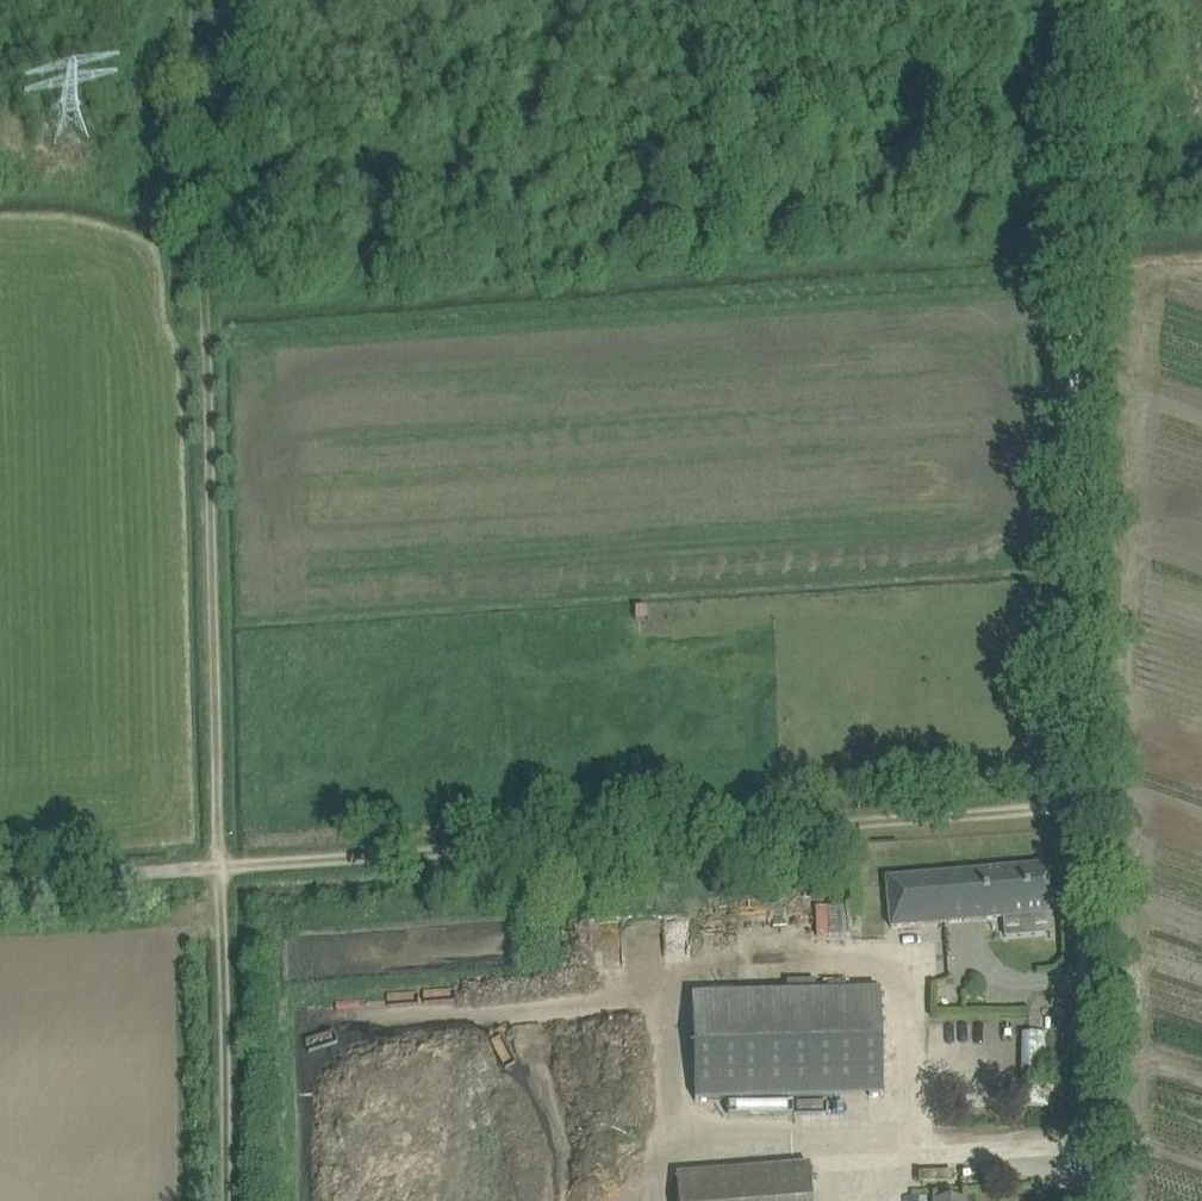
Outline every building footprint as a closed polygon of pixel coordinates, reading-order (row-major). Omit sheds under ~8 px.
[(1046,860),(885,875),(890,928),(1051,913),(1046,860)] [(816,980),(789,981),(789,989),(798,989),(816,988),(816,980)] [(816,988),(798,989),(789,989),(693,991),(695,1101),(885,1096),(883,987),(816,988)] [(809,1165),(676,1175),(678,1200),(812,1200),(809,1165)]
